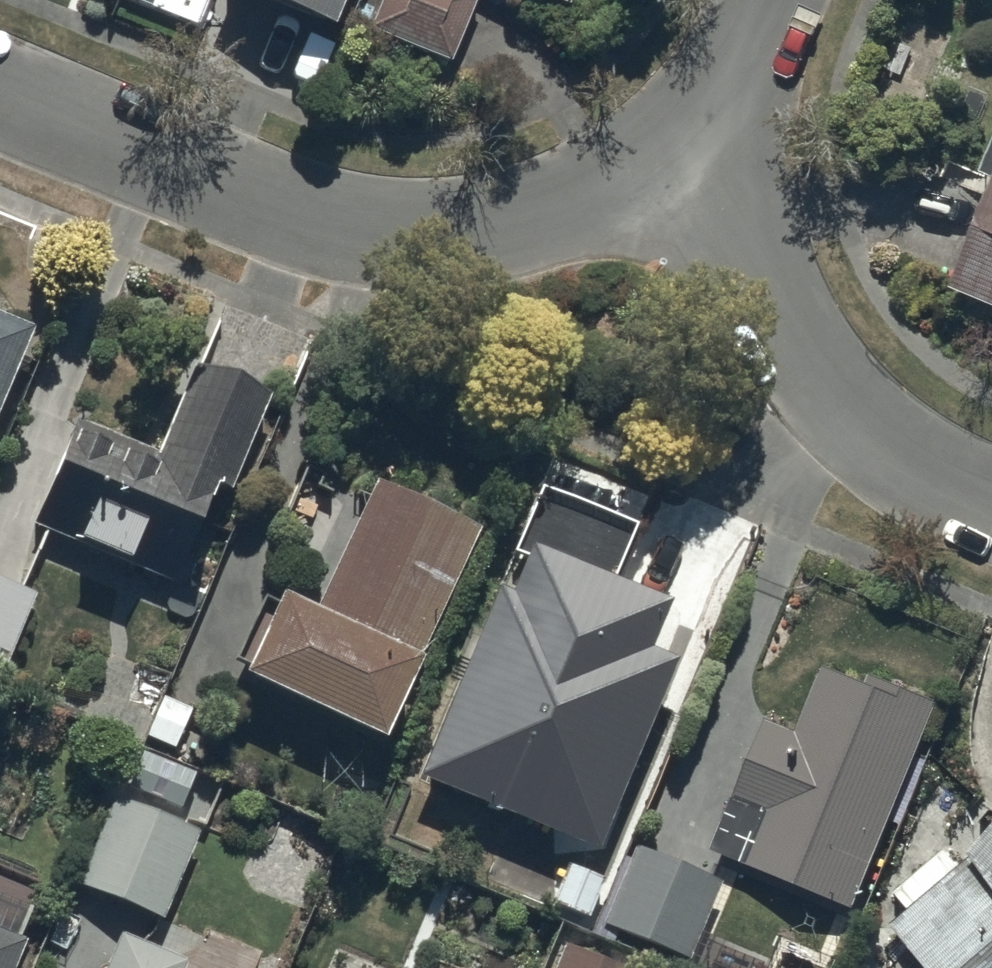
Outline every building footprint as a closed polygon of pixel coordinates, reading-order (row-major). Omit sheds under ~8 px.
[(345,0),(263,0),(333,29),(345,0)] [(373,31),(451,62),(475,0),(385,0),(373,31)] [(975,172),(991,178),(991,130),(975,172)] [(948,291),(991,309),(991,181),(948,291)] [(0,306),(0,414),(39,322),(0,306)] [(193,366),(160,451),(78,419),(38,523),(79,540),(77,547),(131,568),(134,561),(176,578),(213,483),(233,490),(269,395),(193,366)] [(387,732),(482,517),(377,471),(318,605),(283,590),(247,671),(387,732)] [(514,589),(499,583),(421,774),(601,847),(679,655),(649,642),(667,597),(615,576),(637,522),(545,484),(520,544),(530,548),(514,589)] [(0,577),(0,668),(9,672),(42,595),(0,577)] [(709,852),(849,908),(934,699),(870,673),(866,684),(819,665),(792,733),(762,721),(709,852)] [(162,920),(199,831),(117,798),(81,886),(162,920)] [(961,866),(942,848),(892,892),(909,911),(889,930),(923,967),(991,967),(991,832),(961,866)] [(724,879),(638,843),(605,923),(694,960),(724,879)] [(606,875),(571,863),(556,902),(591,915),(606,875)] [(25,938),(0,928),(0,967),(12,967),(25,938)] [(119,931),(104,967),(187,967),(191,958),(119,931)] [(568,941),(557,967),(634,967),(568,941)]
